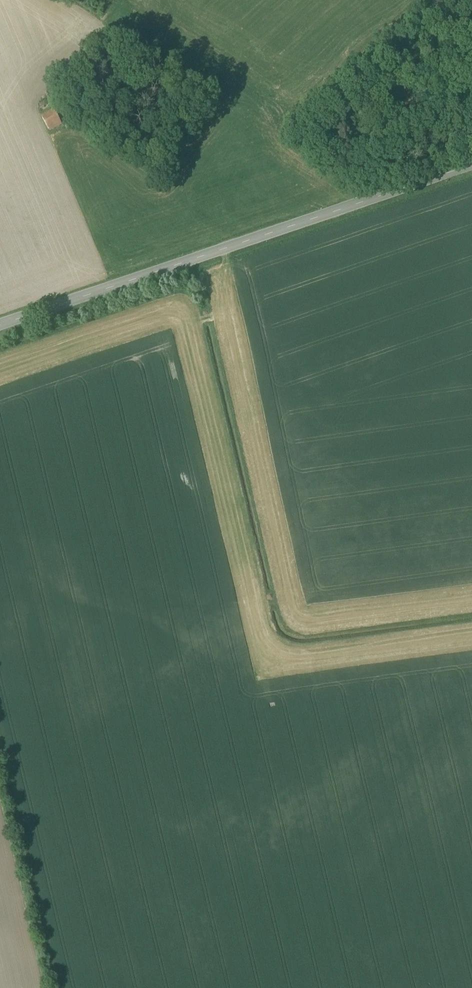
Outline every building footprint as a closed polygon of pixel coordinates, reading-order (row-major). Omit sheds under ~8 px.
[(56,112),(44,119),(53,135),(65,128),(56,112)]
